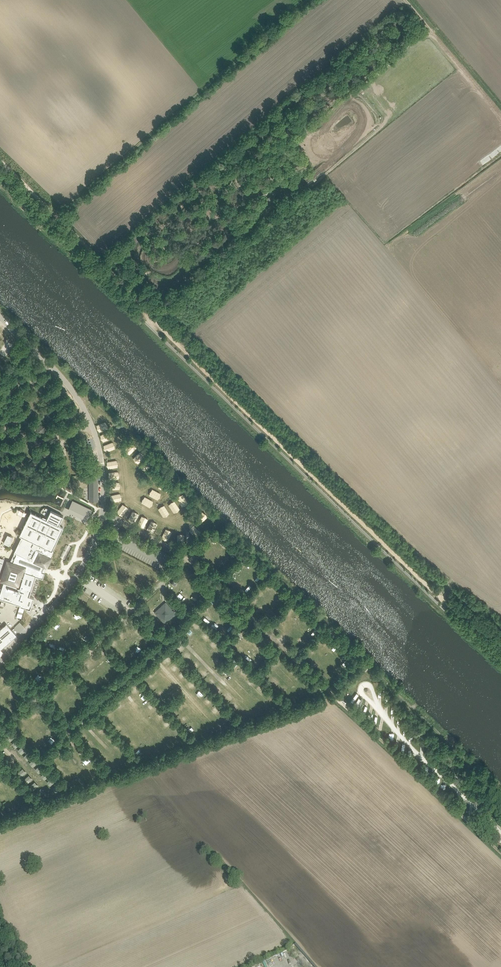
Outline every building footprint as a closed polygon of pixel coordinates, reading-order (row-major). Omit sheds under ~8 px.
[(269,208),(277,198),(272,194),(264,204),(269,208)] [(35,373),(30,379),(35,384),(40,379),(35,373)] [(19,377),(11,379),(14,387),(21,384),(19,377)] [(49,378),(44,383),(49,388),(54,383),(49,378)] [(61,389),(54,391),(56,398),(63,396),(61,389)] [(52,411),(45,412),(46,419),(53,418),(52,411)] [(72,413),(66,415),(68,422),(75,420),(72,413)] [(17,415),(9,417),(11,425),(19,423),(17,415)] [(37,425),(36,432),(44,433),(45,425),(37,425)] [(19,429),(19,437),(27,437),(28,430),(19,429)] [(33,437),(33,445),(40,446),(41,438),(33,437)] [(44,449),(41,456),(49,459),(52,452),(44,449)] [(131,460),(136,465),(141,460),(136,455),(131,460)] [(34,458),(30,464),(37,468),(41,462),(34,458)] [(138,467),(142,473),(148,468),(144,463),(138,467)] [(97,475),(89,475),(90,501),(98,501),(97,475)] [(119,499),(115,504),(119,508),(124,503),(119,499)] [(72,500),(68,509),(89,518),(93,510),(72,500)] [(177,500),(171,504),(175,510),(181,506),(177,500)] [(129,513),(132,508),(127,504),(124,509),(129,513)] [(0,594),(0,599),(20,606),(19,607),(30,610),(34,598),(29,597),(36,577),(43,579),(45,572),(42,572),(44,567),(46,568),(47,568),(52,557),(51,557),(54,551),(52,550),(63,528),(59,525),(63,516),(51,510),(46,519),(31,512),(19,535),(22,536),(14,552),(16,554),(13,562),(10,561),(3,583),(0,594)] [(161,531),(166,535),(170,531),(164,527),(161,531)] [(214,533),(209,537),(212,542),(217,537),(214,533)] [(226,538),(221,542),(226,547),(230,543),(226,538)] [(206,540),(201,544),(204,549),(209,544),(206,540)] [(234,547),(230,551),(234,556),(238,552),(234,547)] [(183,576),(186,579),(191,573),(188,570),(183,576)] [(195,592),(191,596),(196,601),(200,597),(195,592)] [(176,613),(166,601),(154,612),(164,624),(176,613)] [(19,607),(16,617),(21,618),(24,609),(19,607)] [(205,617),(203,619),(207,622),(212,616),(208,613),(205,617)] [(195,621),(191,625),(196,631),(200,626),(195,621)] [(0,630),(0,649),(16,635),(6,624),(0,630)] [(138,636),(144,631),(140,627),(134,632),(138,636)] [(188,627),(185,631),(191,636),(194,632),(188,627)] [(205,639),(210,634),(206,630),(200,635),(205,639)] [(121,641),(125,636),(118,631),(114,636),(121,641)] [(224,649),(220,653),(225,659),(229,655),(224,649)] [(187,662),(191,660),(187,651),(183,653),(187,662)] [(32,660),(39,663),(41,657),(35,654),(32,660)] [(163,662),(167,666),(174,659),(170,655),(163,662)] [(42,665),(49,667),(51,660),(45,658),(42,665)] [(214,662),(218,666),(223,662),(219,658),(214,662)] [(190,663),(192,667),(200,663),(197,659),(190,663)] [(21,667),(26,671),(30,667),(26,662),(21,667)] [(173,670),(178,666),(175,662),(170,667),(173,670)] [(242,673),(246,677),(251,672),(247,668),(242,673)] [(152,677),(156,674),(152,669),(148,672),(152,677)] [(178,676),(181,679),(186,673),(183,670),(178,676)] [(274,688),(280,682),(276,677),(269,683),(274,688)] [(186,685),(190,689),(196,683),(192,679),(186,685)] [(150,686),(152,690),(159,686),(156,682),(150,686)] [(215,687),(218,691),(223,687),(219,683),(215,687)] [(257,687),(260,691),(265,687),(262,683),(257,687)] [(159,691),(158,690),(155,692),(159,697),(165,691),(162,688),(159,691)] [(226,699),(231,694),(228,691),(223,696),(226,699)] [(137,697),(142,702),(147,696),(143,692),(137,697)] [(239,702),(233,696),(229,701),(235,707),(239,702)] [(122,706),(125,703),(120,698),(117,701),(122,706)] [(264,703),(267,710),(274,707),(271,700),(264,703)] [(180,710),(185,706),(181,701),(176,706),(180,710)] [(215,714),(221,708),(217,704),(211,710),(215,714)] [(184,725),(190,719),(186,715),(180,720),(184,725)] [(18,749),(23,744),(14,736),(9,741),(18,749)] [(23,745),(17,750),(27,760),(33,755),(23,745)] [(146,755),(150,749),(145,746),(141,752),(146,755)] [(29,763),(33,767),(38,762),(34,758),(29,763)] [(41,775),(46,770),(40,764),(35,769),(41,775)] [(44,779),(50,775),(46,771),(41,776),(44,779)] [(453,775),(450,778),(456,784),(459,780),(453,775)] [(50,786),(55,781),(52,777),(46,782),(50,786)] [(52,788),(55,792),(61,787),(58,783),(52,788)]
